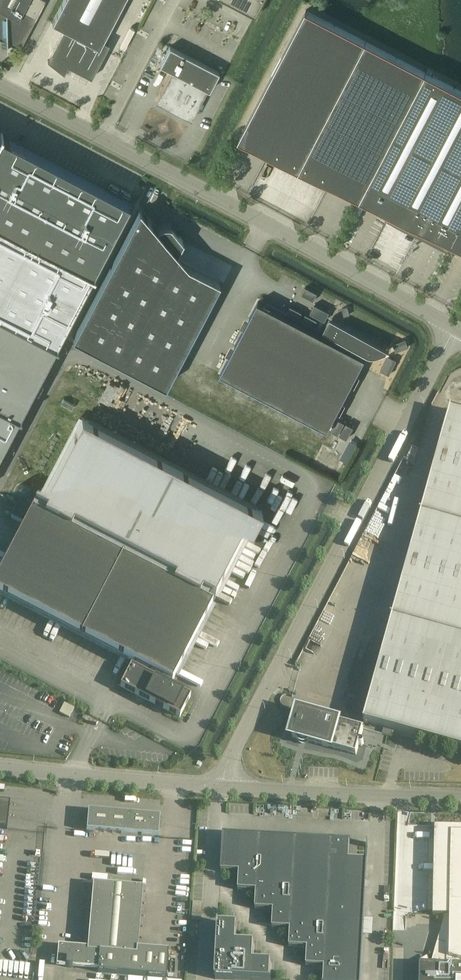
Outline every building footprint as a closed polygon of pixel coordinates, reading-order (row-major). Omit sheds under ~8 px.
[(20,49),(37,17),(45,0),(0,0),(0,39),(20,49)] [(53,23),(64,29),(48,60),(65,73),(69,65),(91,77),(109,43),(103,40),(124,0),(65,0),(53,23)] [(246,0),(228,0),(228,1),(241,9),(246,0)] [(241,9),(255,16),(263,0),(246,0),(241,9)] [(243,131),(272,146),(268,154),(329,186),(333,178),(392,209),(388,217),(418,233),(428,238),(438,243),(448,248),(452,241),(460,246),(460,90),(306,9),(243,131)] [(209,90),(219,72),(170,46),(160,64),(172,71),(158,97),(193,116),(207,89),(209,90)] [(55,343),(129,202),(19,145),(0,134),(0,446),(55,343)] [(184,240),(169,225),(168,225),(166,225),(164,225),(163,225),(161,226),(160,227),(158,228),(157,228),(140,208),(73,336),(165,385),(219,281),(175,257),(184,240)] [(258,301),(220,373),(328,429),(365,357),(364,357),(367,351),(370,352),(372,343),(331,321),(323,335),(258,301)] [(384,728),(382,734),(392,737),(394,730),(460,749),(460,413),(455,411),(451,410),(364,722),(368,724),(368,723),(384,728)] [(211,598),(215,600),(262,509),(82,415),(32,512),(18,504),(11,518),(25,525),(0,573),(0,594),(134,663),(132,667),(131,666),(120,687),(180,717),(190,697),(169,686),(170,682),(172,683),(212,605),(208,603),(211,598)] [(337,472),(345,456),(325,446),(317,461),(337,472)] [(348,590),(358,569),(348,564),(338,585),(348,590)] [(356,755),(363,729),(300,711),(292,737),(356,755)] [(10,803),(0,802),(0,829),(7,829),(10,803)] [(86,831),(158,837),(158,835),(157,835),(159,818),(89,812),(89,811),(88,811),(86,831)] [(420,979),(460,979),(460,826),(435,826),(434,864),(440,864),(440,910),(433,910),(433,916),(445,916),(439,936),(431,965),(426,965),(420,964),(420,979)] [(324,967),(324,979),(361,979),(372,842),(371,842),(369,860),(349,859),(350,842),(351,842),(351,841),(223,834),(221,872),(222,872),(222,871),(240,872),(239,890),(257,891),(256,909),(274,910),(272,928),(291,929),(290,947),(308,948),(307,966),(324,967)] [(58,948),(56,966),(65,967),(66,967),(67,967),(68,968),(69,968),(70,968),(71,968),(72,968),(72,965),(98,967),(98,972),(166,978),(168,951),(138,949),(143,888),(93,884),(87,950),(73,949),(58,948)] [(192,909),(191,921),(201,922),(202,910),(202,903),(192,902),(192,909)] [(219,923),(216,979),(231,979),(270,979),(271,963),(253,962),(254,944),(237,943),(237,925),(219,924),(219,923)]
